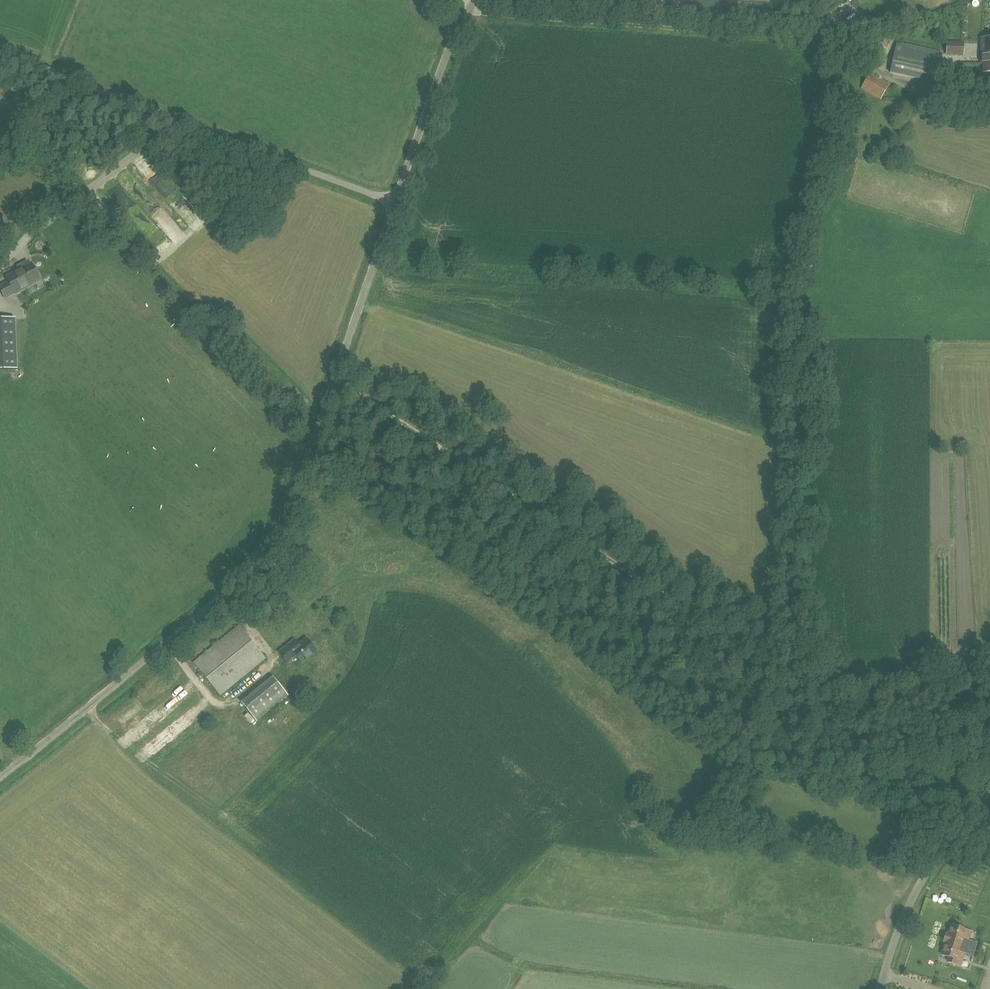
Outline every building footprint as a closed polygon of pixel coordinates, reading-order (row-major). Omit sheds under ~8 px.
[(849,24),(861,15),(853,4),(841,13),(849,24)] [(981,39),(981,55),(984,55),(983,73),(989,73),(989,39),(981,39)] [(941,53),(896,43),(890,72),(935,82),(941,53)] [(947,54),(963,54),(963,43),(947,43),(947,54)] [(889,85),(869,74),(862,88),(881,99),(889,85)] [(35,271),(31,263),(26,266),(24,263),(17,267),(19,270),(7,277),(10,282),(0,287),(0,289),(5,298),(15,293),(16,294),(40,280),(39,278),(40,276),(37,272),(35,271)] [(15,319),(0,320),(0,369),(17,369),(15,319)] [(194,662),(221,695),(265,658),(238,625),(194,662)] [(302,663),(316,651),(306,639),(294,649),(293,648),(290,650),(286,646),(279,652),(288,663),(296,656),(302,663)] [(257,721),(288,695),(273,676),(241,702),(257,721)] [(972,955),(976,943),(963,939),(965,931),(952,926),(943,955),(950,957),(949,961),(955,963),(959,950),(972,955)]
